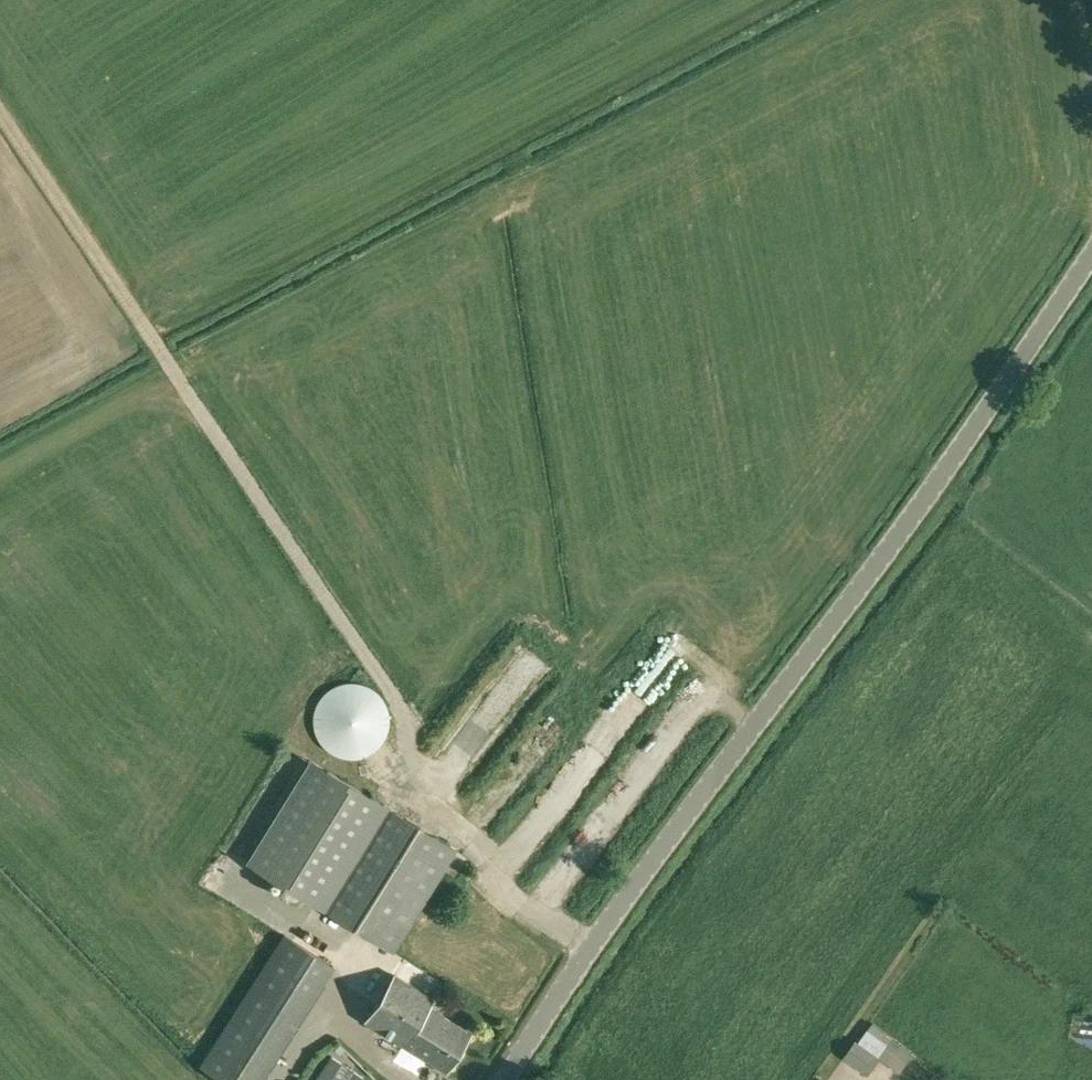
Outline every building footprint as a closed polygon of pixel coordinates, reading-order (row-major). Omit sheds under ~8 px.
[(389,726),(389,719),(388,712),(386,705),(382,699),(377,694),(372,690),(366,686),(360,684),(353,683),(345,683),(337,686),(330,690),(323,696),(318,703),(314,712),(314,718),(314,724),(315,730),(318,738),(323,745),(330,751),(338,755),(347,758),(356,758),(362,756),(369,754),(376,749),(382,742),(386,734),(389,726)] [(247,862),(314,904),(394,953),(457,850),(378,800),(311,758),(247,862)] [(570,803),(575,790),(560,783),(554,796),(570,803)] [(227,1079),(262,1079),(335,967),(285,936),(202,1064),(227,1079)] [(445,1071),(469,1033),(429,1007),(434,999),(395,975),(366,1021),(445,1071)] [(868,1028),(860,1041),(857,1039),(844,1057),(869,1075),(881,1057),(880,1056),(889,1043),(868,1028)] [(319,1079),(348,1079),(327,1067),(319,1079)]
